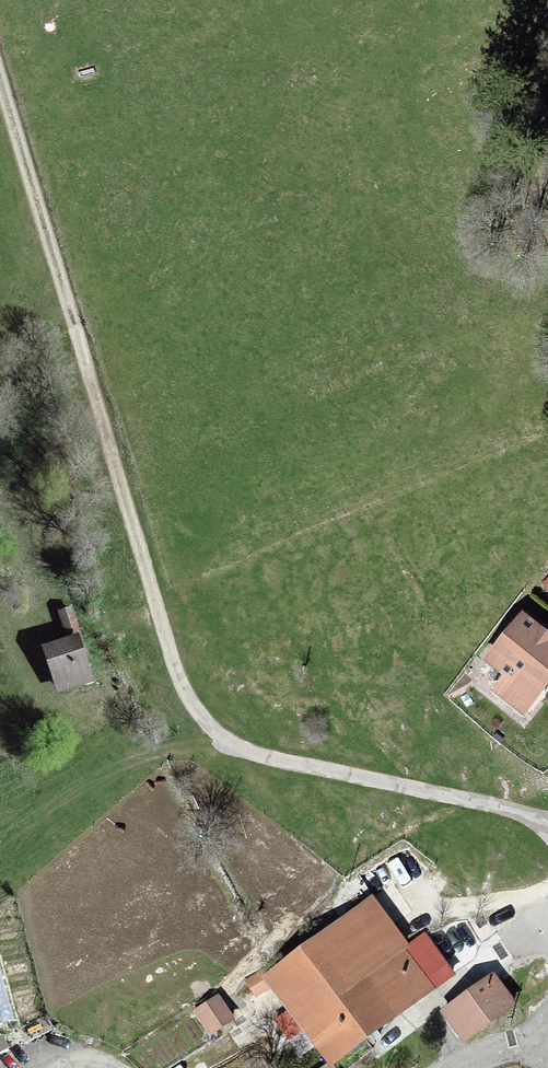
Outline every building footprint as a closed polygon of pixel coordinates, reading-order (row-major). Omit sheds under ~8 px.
[(479,679),(524,716),(547,687),(547,642),(525,623),(479,679)] [(264,986),(317,1067),(326,1067),(445,991),(414,944),(402,952),(376,913),(264,986)] [(495,985),(443,1020),(466,1054),(518,1018),(495,985)]
